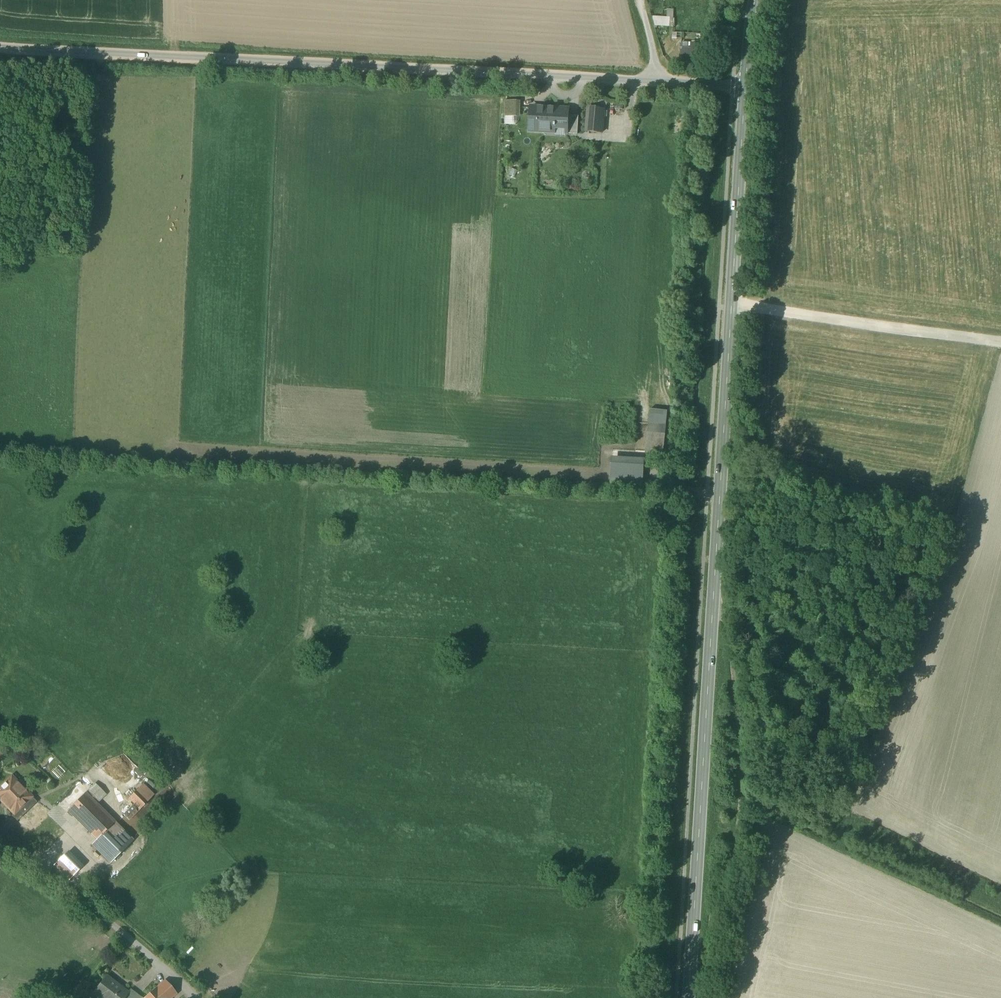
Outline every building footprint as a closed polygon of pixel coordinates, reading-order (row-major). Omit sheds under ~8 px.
[(655,16),(655,26),(677,26),(677,16),(655,16)] [(682,47),(682,57),(702,56),(702,46),(682,47)] [(521,124),(521,99),(506,99),(506,124),(521,124)] [(546,132),(547,108),(531,107),(529,131),(546,132)] [(569,109),(547,108),(546,132),(555,132),(555,128),(567,128),(567,129),(567,133),(568,115),(569,109)] [(604,109),(589,108),(586,132),(602,133),(604,109)] [(579,116),(568,115),(567,133),(578,134),(579,116)] [(666,425),(649,423),(646,452),(664,453),(666,425)] [(613,456),(612,487),(646,488),(647,457),(613,456)] [(0,788),(0,800),(14,814),(21,808),(26,813),(37,803),(12,777),(0,788)] [(95,783),(68,810),(98,840),(92,845),(110,863),(133,841),(97,805),(106,795),(95,783)] [(143,785),(129,798),(135,804),(124,815),(129,821),(153,795),(143,785)] [(62,827),(38,802),(37,803),(26,813),(23,817),(33,827),(29,830),(44,844),(62,827)] [(79,870),(64,855),(54,865),(69,880),(79,870)] [(94,993),(101,997),(142,997),(131,989),(128,993),(106,977),(94,993)] [(163,997),(172,997),(176,994),(165,981),(156,989),(163,997)] [(156,989),(146,997),(163,997),(156,989)]
